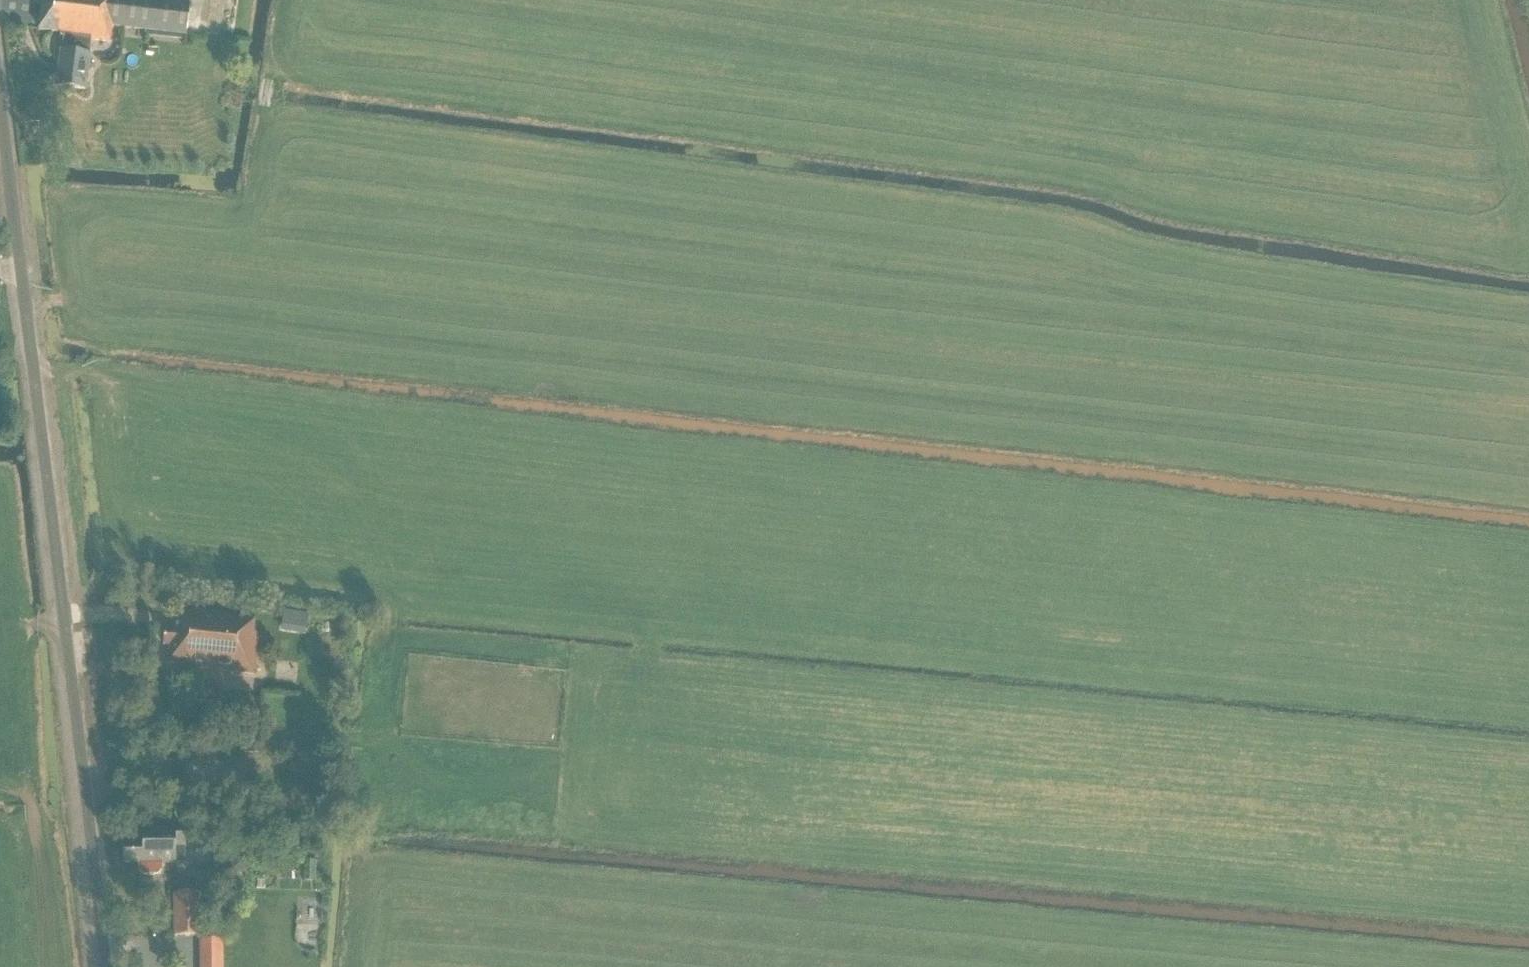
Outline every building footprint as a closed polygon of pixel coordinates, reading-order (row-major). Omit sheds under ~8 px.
[(190,3),(160,0),(43,0),(39,29),(61,32),(61,36),(64,36),(62,52),(62,51),(58,86),(85,89),(90,55),(89,55),(90,40),(108,42),(109,28),(111,29),(112,26),(186,35),(190,3)] [(285,608),(282,630),(308,634),(311,612),(285,608)] [(252,674),(256,634),(253,634),(254,617),(175,609),(173,630),(165,629),(163,645),(170,646),(169,662),(189,664),(189,667),(252,674)] [(195,676),(181,674),(180,684),(194,686),(195,676)] [(139,863),(140,871),(144,875),(158,875),(162,870),(162,862),(174,862),(174,849),(185,849),(185,831),(145,832),(145,844),(124,844),(124,863),(139,863)] [(306,858),(306,876),(317,876),(317,858),(306,858)] [(174,936),(201,936),(201,893),(174,893),(174,936)]
